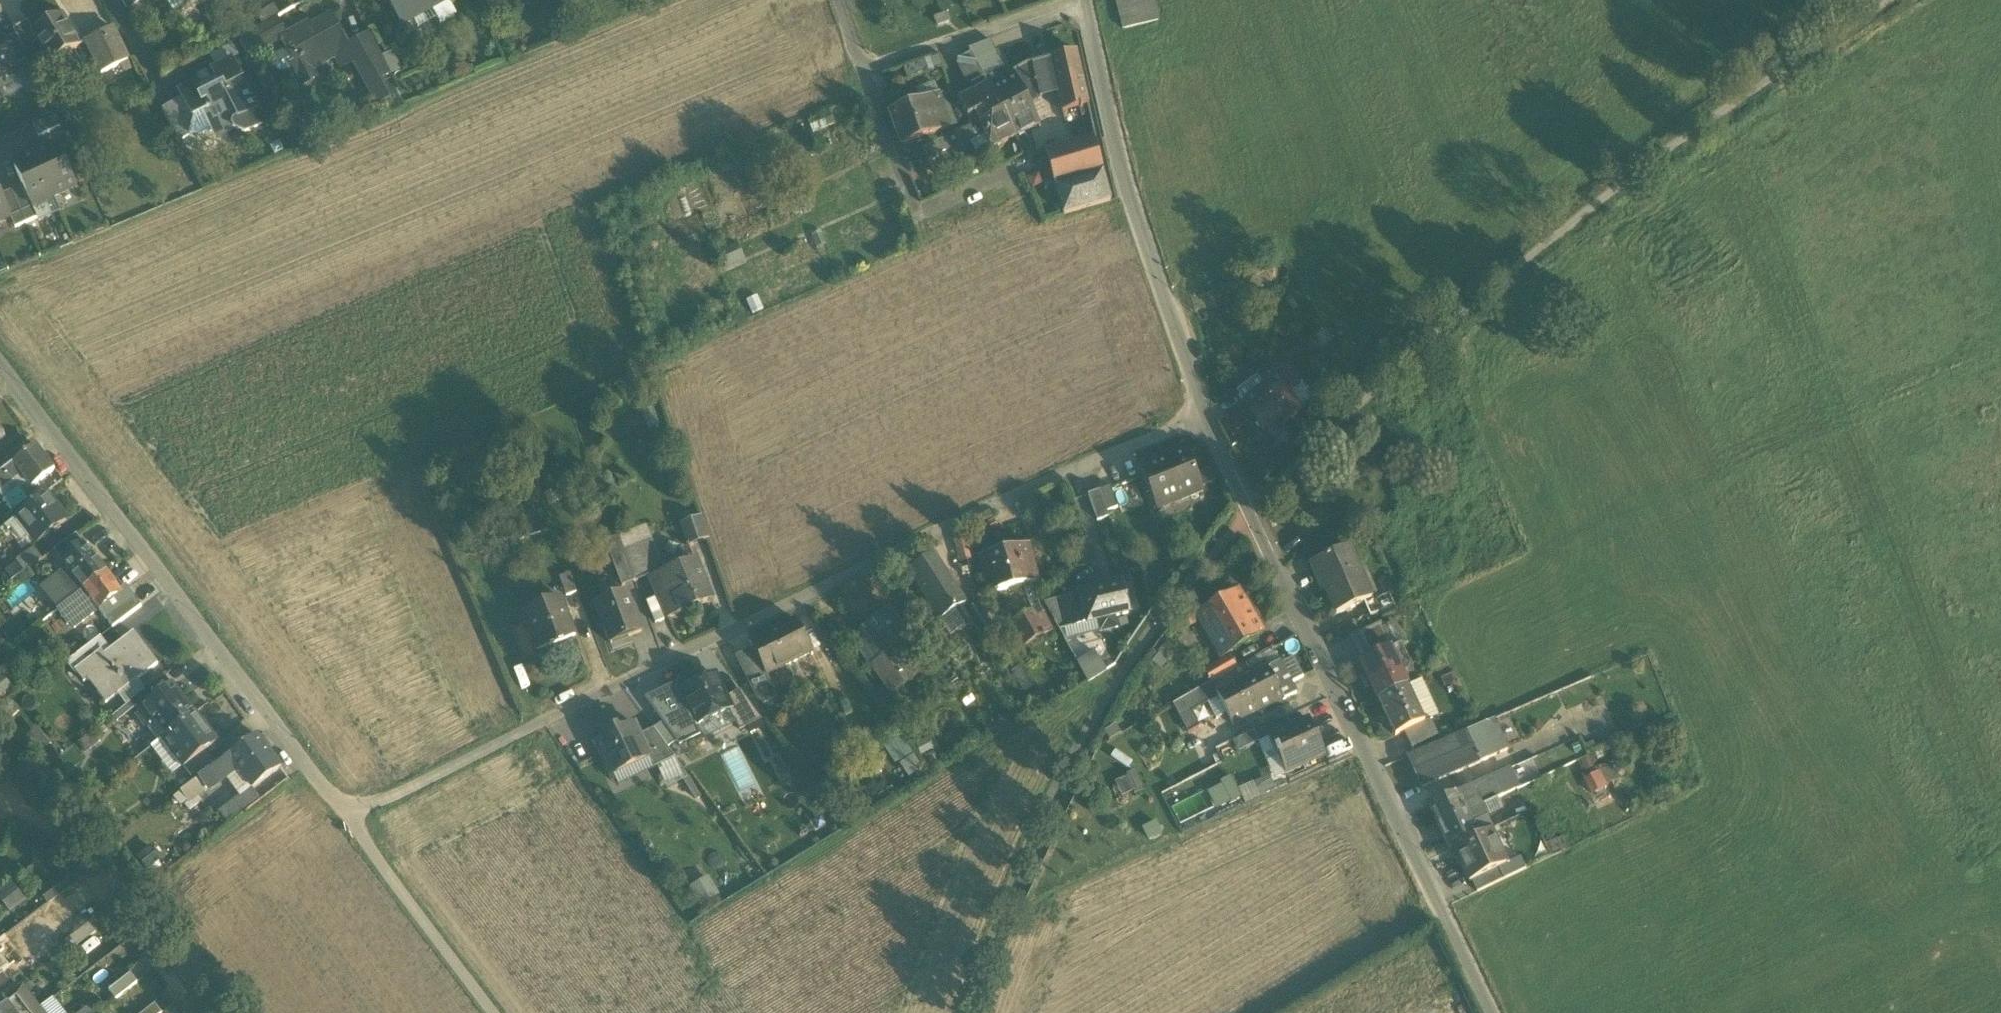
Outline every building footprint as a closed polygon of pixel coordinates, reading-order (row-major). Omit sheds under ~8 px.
[(127,10),(144,0),(121,0),(127,10)] [(165,1),(173,15),(187,6),(183,1),(185,0),(167,0),(165,1)] [(433,11),(449,2),(447,0),(387,0),(401,25),(412,19),(415,17),(430,9),(432,12),(433,11)] [(1126,32),(1158,24),(1152,0),(1119,0),(1126,32)] [(456,15),(449,2),(433,11),(437,20),(440,24),(456,15)] [(415,17),(412,19),(418,29),(437,20),(433,11),(432,12),(430,9),(415,17)] [(332,53),(335,58),(351,49),(349,46),(332,15),(304,31),(302,27),(287,36),(281,39),(281,40),(286,50),(293,63),(289,65),(293,71),(297,79),(314,70),(311,65),(332,53)] [(39,44),(51,65),(79,48),(75,41),(76,40),(67,25),(66,25),(60,16),(32,32),(39,44)] [(239,40),(248,58),(281,40),(281,39),(287,36),(278,19),(239,40)] [(13,31),(16,36),(24,52),(39,44),(32,32),(27,23),(13,31)] [(86,43),(101,75),(128,62),(113,30),(86,43)] [(19,78),(15,67),(3,42),(0,35),(0,87),(19,78)] [(369,35),(349,46),(351,49),(335,58),(341,70),(353,63),(376,106),(390,99),(380,80),(389,76),(381,59),(369,35)] [(28,61),(24,52),(16,36),(3,42),(15,67),(28,61)] [(970,50),(971,53),(985,78),(996,72),(1004,68),(991,41),(970,50)] [(209,56),(216,71),(232,63),(240,59),(233,44),(209,56)] [(287,74),(293,71),(289,65),(293,63),(286,50),(276,56),(273,61),(273,67),(276,71),(281,75),(287,74)] [(381,59),(389,76),(403,69),(395,52),(381,59)] [(1058,94),(1063,113),(1065,112),(1088,106),(1076,52),(1050,59),(1058,94)] [(971,85),(985,78),(971,53),(958,60),(971,85)] [(930,60),(933,70),(941,67),(938,57),(930,60)] [(1041,97),(1040,99),(1058,94),(1050,59),(1033,63),(1041,97)] [(903,69),(907,80),(928,73),(924,62),(903,69)] [(190,137),(198,140),(212,132),(224,136),(234,131),(245,134),(263,125),(243,85),(237,83),(239,77),(234,76),(235,70),(232,63),(216,71),(214,77),(213,75),(209,77),(210,79),(200,84),(199,82),(195,84),(196,86),(188,90),(185,99),(183,100),(194,122),(189,136),(190,137)] [(1026,65),(999,79),(988,85),(1003,112),(1005,116),(1030,105),(1040,99),(1041,97),(1033,63),(1026,65)] [(318,77),(314,70),(297,79),(301,86),(318,77)] [(985,78),(988,85),(999,79),(996,72),(985,78)] [(0,87),(0,93),(3,101),(26,91),(19,78),(0,87)] [(958,101),(971,128),(980,123),(1003,112),(988,85),(958,101)] [(920,92),(924,101),(938,95),(935,86),(920,92)] [(939,95),(938,95),(924,101),(891,113),(903,147),(951,129),(939,95)] [(1050,119),(1040,99),(1030,105),(1040,124),(1050,119)] [(162,111),(179,143),(190,137),(189,136),(194,122),(183,100),(162,111)] [(1040,124),(1030,105),(1005,116),(1015,137),(1040,124)] [(831,112),(807,121),(813,135),(836,125),(831,112)] [(1003,112),(980,123),(992,149),(1015,138),(1015,137),(1005,116),(1003,112)] [(34,127),(38,137),(60,127),(55,117),(34,127)] [(967,129),(963,131),(975,158),(976,157),(980,155),(986,158),(988,151),(992,149),(980,123),(971,128),(967,130),(967,129)] [(963,131),(947,138),(952,149),(959,166),(976,158),(976,157),(975,158),(963,131)] [(926,160),(952,149),(947,138),(921,149),(926,160)] [(1103,173),(1094,140),(1093,139),(1076,144),(1045,153),(1063,215),(1110,201),(1102,173),(1103,173)] [(57,146),(35,156),(54,198),(76,188),(57,146)] [(32,208),(54,198),(35,156),(13,166),(32,208)] [(10,188),(26,224),(37,219),(21,183),(10,188)] [(15,229),(26,224),(10,188),(0,193),(0,195),(15,229)] [(10,218),(0,196),(0,223),(10,218)] [(758,296),(746,301),(752,316),(764,311),(758,296)] [(1287,369),(1288,368),(1308,354),(1300,344),(1279,359),(1287,369)] [(1257,376),(1264,386),(1287,369),(1279,359),(1257,376)] [(1277,381),(1286,395),(1300,384),(1288,368),(1287,369),(1264,386),(1243,401),(1245,404),(1277,381)] [(1264,386),(1257,376),(1236,391),(1243,401),(1264,386)] [(1286,423),(1300,413),(1286,395),(1277,381),(1245,404),(1254,416),(1253,416),(1263,430),(1281,417),(1286,423)] [(1314,403),(1300,384),(1286,395),(1300,413),(1314,403)] [(22,475),(32,489),(55,471),(36,447),(13,464),(22,475)] [(1139,466),(1157,510),(1179,501),(1182,496),(1202,488),(1196,475),(1185,447),(1139,466)] [(0,474),(0,491),(14,481),(22,475),(13,464),(0,474)] [(1196,475),(1202,488),(1218,481),(1212,468),(1196,475)] [(0,491),(0,496),(3,500),(4,499),(19,488),(14,481),(0,491)] [(1111,487),(1099,491),(1088,495),(1097,521),(1109,517),(1107,512),(1118,508),(1111,487)] [(19,488),(4,499),(13,511),(28,500),(19,488)] [(1203,492),(1202,488),(1182,496),(1179,501),(1203,492)] [(46,495),(17,517),(5,527),(8,531),(11,529),(23,544),(32,537),(37,544),(66,522),(46,495)] [(497,518),(502,531),(535,518),(530,506),(497,518)] [(686,546),(687,548),(709,540),(701,517),(681,524),(688,545),(686,546)] [(502,531),(507,545),(541,532),(535,518),(502,531)] [(640,542),(653,577),(665,572),(648,528),(636,532),(640,542)] [(617,539),(622,549),(640,542),(636,532),(617,539)] [(54,552),(61,562),(84,545),(76,535),(54,552)] [(967,562),(961,538),(953,540),(960,564),(967,562)] [(622,549),(617,539),(605,543),(610,558),(623,553),(622,549)] [(640,542),(622,549),(635,583),(650,577),(650,578),(653,577),(640,542)] [(979,557),(988,594),(1023,585),(1034,582),(1039,580),(1029,544),(979,557)] [(61,562),(68,571),(83,591),(106,573),(91,554),(84,545),(61,562)] [(1323,583),(1336,614),(1363,603),(1371,600),(1348,548),(1314,563),(1310,564),(1319,585),(1323,583)] [(17,562),(24,573),(42,560),(34,549),(16,562),(17,562)] [(622,588),(635,583),(622,549),(623,553),(610,558),(622,588)] [(908,572),(940,621),(962,607),(966,604),(935,555),(908,572)] [(650,578),(667,618),(711,600),(694,560),(665,572),(653,577),(650,578)] [(12,582),(24,573),(17,562),(5,571),(12,582)] [(59,609),(83,591),(68,571),(44,590),(59,609)] [(120,591),(106,573),(83,591),(59,609),(62,613),(61,617),(67,625),(72,626),(74,629),(99,611),(122,593),(120,591)] [(559,578),(566,597),(576,593),(569,574),(559,578)] [(1041,605),(1034,582),(1023,585),(1030,608),(1031,611),(1035,617),(1045,612),(1041,605)] [(1098,621),(1101,632),(1118,628),(1115,617),(1128,614),(1128,612),(1122,587),(1121,584),(1066,597),(1074,627),(1098,621)] [(1122,587),(1128,612),(1139,609),(1133,584),(1122,587)] [(99,611),(106,620),(134,598),(126,587),(120,591),(122,593),(99,611)] [(595,603),(610,644),(641,633),(626,592),(595,603)] [(1198,617),(1221,658),(1262,633),(1247,606),(1239,592),(1198,617)] [(1363,603),(1370,617),(1396,608),(1389,592),(1371,600),(1363,603)] [(1056,600),(1063,630),(1074,627),(1066,597),(1056,600)] [(106,620),(113,629),(142,607),(134,598),(106,620)] [(537,650),(537,651),(575,636),(561,599),(523,613),(526,622),(532,637),(536,635),(541,649),(537,650)] [(1059,631),(1063,630),(1056,600),(1045,602),(1059,631)] [(973,624),(984,642),(998,633),(979,604),(965,613),(973,624)] [(951,638),(973,624),(965,613),(962,607),(940,621),(951,638)] [(1012,621),(1026,646),(1045,635),(1035,617),(1031,611),(1012,621)] [(1184,617),(1188,623),(1198,617),(1195,611),(1184,617)] [(888,612),(863,630),(851,639),(871,667),(886,687),(895,679),(901,688),(916,677),(907,664),(896,649),(908,640),(888,612)] [(1055,630),(1045,612),(1035,617),(1045,635),(1055,630)] [(1074,627),(1063,630),(1066,641),(1101,632),(1098,621),(1074,627)] [(766,676),(812,654),(796,622),(751,644),(753,650),(766,676)] [(1357,634),(1369,659),(1390,650),(1393,649),(1383,628),(1381,623),(1357,634)] [(1393,649),(1400,645),(1405,643),(1395,623),(1383,628),(1393,649)] [(98,694),(106,704),(117,696),(137,680),(158,665),(134,634),(110,651),(104,656),(101,653),(84,666),(85,667),(103,690),(98,694)] [(1350,637),(1362,663),(1369,659),(1357,634),(1350,637)] [(532,637),(537,650),(541,649),(536,635),(532,637)] [(110,651),(100,638),(95,643),(101,653),(104,656),(110,651)] [(68,663),(76,674),(80,671),(85,667),(84,666),(101,653),(95,643),(68,663)] [(1393,649),(1390,650),(1402,675),(1407,673),(1410,666),(1400,645),(1393,649)] [(1267,669),(1280,662),(1273,649),(1244,665),(1248,673),(1264,664),(1267,669)] [(766,676),(753,650),(737,658),(750,685),(753,684),(764,705),(777,698),(766,676)] [(1408,686),(1402,675),(1390,650),(1369,659),(1362,663),(1360,664),(1377,700),(1378,700),(1407,687),(1408,686)] [(1076,662),(1088,683),(1106,671),(1094,651),(1076,662)] [(1294,657),(1281,664),(1291,684),(1304,677),(1294,657)] [(907,664),(916,677),(925,671),(915,658),(907,664)] [(1205,671),(1212,683),(1236,669),(1230,658),(1205,671)] [(1280,662),(1267,669),(1242,682),(1258,713),(1296,694),(1291,684),(1281,664),(1280,662)] [(1240,677),(1242,682),(1267,669),(1264,664),(1248,673),(1240,677)] [(1034,687),(1020,665),(1010,672),(1025,693),(1034,687)] [(1236,669),(1240,677),(1248,673),(1244,665),(1236,669)] [(80,671),(98,694),(103,690),(85,667),(80,671)] [(1445,688),(1457,682),(1451,669),(1439,675),(1445,688)] [(0,675),(0,697),(13,687),(2,674),(0,675)] [(681,692),(701,682),(698,675),(648,699),(664,722),(678,742),(680,744),(698,736),(694,727),(697,725),(681,692)] [(681,692),(697,725),(698,725),(730,709),(725,698),(714,675),(701,682),(681,692)] [(165,678),(154,686),(146,692),(131,703),(140,714),(150,706),(149,705),(161,696),(172,687),(165,678)] [(892,694),(901,688),(895,679),(886,687),(892,694)] [(137,680),(117,696),(126,707),(131,703),(146,692),(137,680)] [(1424,722),(1429,720),(1439,715),(1422,680),(1408,686),(1407,687),(1424,722)] [(1233,725),(1258,713),(1242,682),(1219,695),(1217,695),(1218,697),(1227,714),(1233,725)] [(1217,695),(1219,695),(1212,683),(1184,699),(1190,710),(1217,695)] [(149,705),(150,706),(159,717),(155,720),(164,732),(167,736),(194,716),(172,687),(161,696),(149,705)] [(1424,722),(1407,687),(1378,700),(1395,736),(1404,732),(1424,722)] [(737,724),(740,731),(762,720),(740,691),(725,698),(730,709),(737,724)] [(1227,714),(1218,697),(1207,703),(1216,719),(1227,714)] [(1173,705),(1189,734),(1200,728),(1190,710),(1184,699),(1173,705)] [(155,738),(164,732),(155,720),(159,717),(150,706),(140,714),(138,715),(138,718),(142,723),(149,726),(150,728),(150,730),(149,730),(155,738)] [(730,709),(698,725),(705,739),(737,724),(730,709)] [(216,744),(194,716),(167,736),(162,740),(184,768),(187,766),(205,753),(216,744)] [(1254,731),(1259,743),(1268,739),(1268,738),(1283,731),(1279,720),(1265,726),(1254,731)] [(1278,758),(1285,774),(1326,756),(1309,720),(1283,731),(1268,738),(1268,739),(1277,758),(1278,758)] [(1404,732),(1411,746),(1436,735),(1429,720),(1424,722),(1404,732)] [(1494,720),(1466,732),(1409,756),(1410,759),(1423,788),(1480,764),(1480,763),(1508,751),(1501,732),(1499,733),(1494,720)] [(678,742),(664,722),(654,729),(668,749),(678,742)] [(640,736),(635,725),(618,733),(617,729),(606,735),(607,738),(595,744),(611,777),(649,758),(650,757),(640,736)] [(39,728),(20,743),(33,760),(51,746),(52,746),(39,728)] [(649,758),(654,768),(656,767),(675,759),(668,749),(654,729),(640,736),(650,757),(649,758)] [(1238,752),(1258,743),(1259,743),(1254,731),(1233,741),(1238,752)] [(91,733),(78,743),(86,754),(99,744),(91,733)] [(239,773),(251,789),(281,768),(257,736),(227,758),(235,768),(239,773)] [(913,753),(901,737),(884,749),(896,765),(913,753)] [(929,737),(915,744),(921,757),(935,750),(929,737)] [(1268,739),(1259,743),(1258,743),(1274,779),(1285,774),(1278,758),(1277,758),(1268,739)] [(184,768),(162,740),(151,748),(173,777),(184,768)] [(60,758),(51,746),(33,760),(41,771),(60,758)] [(187,766),(197,780),(198,779),(215,767),(205,753),(187,766)] [(914,755),(899,765),(910,779),(924,768),(914,755)] [(1578,762),(1582,770),(1584,769),(1586,772),(1595,767),(1594,765),(1596,764),(1592,756),(1578,762)] [(215,767),(198,779),(197,780),(180,792),(188,803),(206,790),(229,773),(235,768),(227,758),(215,767)] [(649,758),(611,777),(616,788),(655,769),(654,768),(649,758)] [(689,778),(675,759),(656,767),(667,789),(689,778)] [(1599,771),(1607,786),(1620,780),(1612,765),(1599,771)] [(1494,775),(1503,795),(1520,786),(1511,767),(1494,775)] [(229,773),(206,790),(209,794),(227,781),(239,773),(235,768),(229,773)] [(1136,770),(1126,775),(1127,778),(1133,793),(1134,795),(1145,791),(1136,770)] [(1607,786),(1599,771),(1583,779),(1591,796),(1608,788),(1607,786)] [(239,773),(227,781),(239,798),(251,789),(239,773)] [(1494,775),(1472,785),(1482,805),(1498,797),(1503,795),(1494,775)] [(1231,803),(1242,797),(1231,776),(1220,781),(1222,785),(1231,803)] [(1259,799),(1276,791),(1270,776),(1252,784),(1259,799)] [(1133,793),(1127,778),(1115,782),(1121,798),(1133,793)] [(1259,799),(1252,784),(1238,790),(1242,797),(1245,805),(1259,799)] [(1231,803),(1222,785),(1207,792),(1216,810),(1231,803)] [(1472,785),(1456,793),(1459,800),(1461,799),(1467,811),(1480,805),(1482,805),(1472,785)] [(229,823),(260,801),(251,789),(239,798),(221,812),(229,823)] [(1438,825),(1467,811),(1461,799),(1459,800),(1456,793),(1429,805),(1438,825)] [(1482,810),(1487,819),(1504,811),(1498,797),(1482,805),(1480,805),(1482,810)] [(1467,811),(1469,816),(1482,810),(1480,805),(1467,811)] [(1487,819),(1482,810),(1469,816),(1473,824),(1471,825),(1474,832),(1476,837),(1491,830),(1492,829),(1487,819)] [(1469,816),(1467,811),(1438,825),(1448,845),(1451,843),(1474,832),(1471,825),(1473,824),(1469,816)] [(1163,835),(1156,821),(1142,828),(1149,842),(1163,835)] [(1454,848),(1470,882),(1474,880),(1499,868),(1508,864),(1491,830),(1476,837),(1476,838),(1454,848)] [(1451,843),(1454,848),(1476,838),(1476,837),(1474,832),(1451,843)] [(1546,844),(1551,857),(1567,850),(1581,842),(1577,834),(1562,840),(1561,837),(1546,844)] [(151,845),(136,857),(147,872),(163,860),(151,845)] [(1521,857),(1508,864),(1499,868),(1504,879),(1526,869),(1521,857)] [(1474,880),(1479,891),(1504,879),(1499,868),(1474,880)] [(41,893),(48,903),(71,887),(63,876),(41,893)] [(720,895),(710,876),(689,888),(699,907),(720,895)] [(12,882),(0,891),(0,900),(10,914),(27,902),(12,882)] [(69,939),(75,946),(93,932),(87,925),(69,939)] [(10,967),(0,954),(0,974),(10,967)] [(109,990),(116,999),(138,982),(131,973),(109,990)] [(4,1000),(14,1012),(33,1012),(38,1009),(22,987),(4,1000)] [(38,1009),(41,1012),(64,1012),(53,998),(38,1009)] [(4,1000),(3,999),(0,1002),(0,1012),(14,1012),(4,1000)] [(155,1004),(144,1012),(162,1012),(155,1004)]
